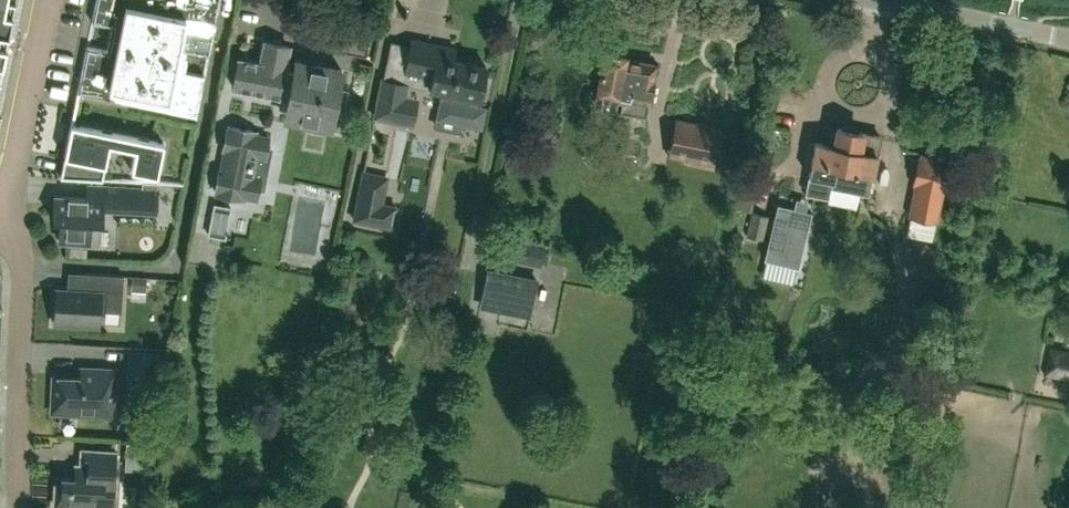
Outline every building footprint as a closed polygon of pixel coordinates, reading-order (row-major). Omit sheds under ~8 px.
[(2,35),(10,29),(16,0),(0,0),(0,35),(2,35)] [(92,22),(113,26),(108,51),(87,47),(78,92),(197,117),(205,76),(185,71),(189,52),(209,56),(221,0),(97,0),(92,22)] [(439,45),(411,39),(406,62),(400,67),(386,64),(383,79),(382,78),(374,117),(413,124),(418,98),(411,97),(413,86),(444,92),(444,91),(445,91),(444,98),(442,98),(438,118),(481,126),(485,106),(476,105),(478,98),(479,98),(486,65),(437,56),(439,45)] [(237,61),(232,86),(287,98),(283,118),(329,127),(333,109),(333,108),(344,110),(348,90),(337,88),(341,69),(295,60),(293,69),(292,72),(287,71),(283,70),(288,46),(272,43),(265,41),(260,66),(255,65),(244,63),(237,61)] [(645,117),(648,101),(649,101),(656,63),(624,57),(625,54),(604,51),(597,91),(622,96),(620,112),(645,117)] [(545,111),(549,99),(530,93),(526,104),(545,111)] [(696,122),(689,159),(714,164),(715,160),(731,163),(736,134),(721,131),(722,127),(696,122)] [(71,125),(64,157),(79,160),(75,178),(102,180),(110,145),(136,150),(131,171),(157,176),(164,144),(71,125)] [(868,194),(879,135),(857,131),(854,127),(844,125),(840,127),(837,127),(836,133),(830,132),(827,145),(815,143),(808,175),(833,181),(832,187),(868,194)] [(243,196),(256,198),(260,178),(247,176),(251,155),(264,157),(268,137),(255,135),(256,132),(229,127),(229,130),(227,129),(223,150),(225,151),(221,171),(219,170),(215,190),(217,191),(216,194),(243,199),(243,196)] [(936,225),(949,159),(920,153),(919,159),(917,159),(912,184),(914,184),(907,219),(936,225)] [(362,170),(352,221),(393,229),(394,224),(392,223),(395,210),(396,211),(398,205),(383,202),(389,175),(362,170)] [(740,177),(738,187),(753,190),(755,180),(740,177)] [(159,189),(117,187),(90,185),(90,199),(55,197),(53,221),(60,221),(59,241),(89,243),(91,223),(103,224),(104,210),(158,213),(159,189)] [(798,267),(812,212),(777,203),(764,259),(765,259),(761,277),(792,284),(796,267),(798,267)] [(763,239),(768,215),(752,211),(746,235),(763,239)] [(504,256),(541,264),(545,245),(508,237),(504,256)] [(538,281),(519,277),(487,270),(481,301),(532,311),(538,281)] [(78,291),(56,289),(54,323),(99,326),(100,311),(121,312),(124,275),(86,273),(85,287),(83,287),(78,291)] [(132,276),(131,291),(146,292),(147,277),(132,276)] [(1068,379),(1068,349),(1050,345),(1045,374),(1068,379)] [(130,351),(129,387),(157,388),(158,352),(130,351)] [(54,376),(52,409),(79,410),(79,413),(101,414),(102,386),(113,386),(114,370),(81,368),(80,377),(54,376)] [(114,502),(115,484),(117,452),(82,450),(81,465),(75,465),(74,478),(62,477),(61,486),(56,485),(54,506),(89,507),(90,500),(114,502)]
